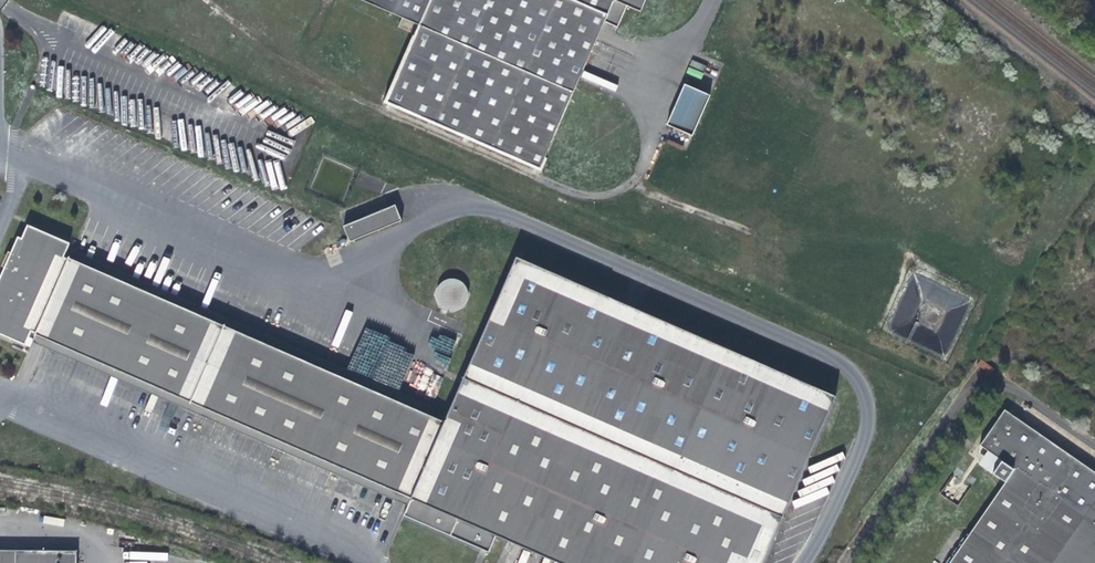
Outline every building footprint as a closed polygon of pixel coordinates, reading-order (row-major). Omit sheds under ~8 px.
[(402,20),(399,29),(415,36),(384,104),(541,172),(547,160),(545,159),(604,23),(617,29),(628,8),(641,14),(647,0),(357,0),(402,20)] [(710,96),(684,85),(667,126),(692,137),(710,96)] [(402,222),(395,206),(343,227),(350,243),(402,222)] [(28,226),(23,239),(19,237),(12,254),(0,280),(0,335),(31,348),(33,344),(36,336),(411,499),(408,507),(404,516),(489,553),(497,536),(557,562),(763,562),(836,397),(516,258),(444,422),(427,415),(69,259),(73,252),(75,245),(28,226)] [(430,407),(73,252),(69,259),(427,415),(430,407)] [(463,284),(459,282),(455,280),(451,280),(447,281),(443,283),(440,285),(438,289),(436,293),(436,297),(437,301),(439,305),(441,308),(445,310),(449,312),(453,312),(457,311),(461,309),(464,307),(467,303),(468,299),(468,295),(467,291),(466,287),(463,284)] [(411,499),(36,336),(33,344),(408,507),(411,499)] [(1012,420),(987,456),(1009,471),(1000,484),(1012,493),(963,562),(1094,562),(1094,478),(1012,420)] [(82,552),(0,551),(0,562),(82,562),(82,552)]
